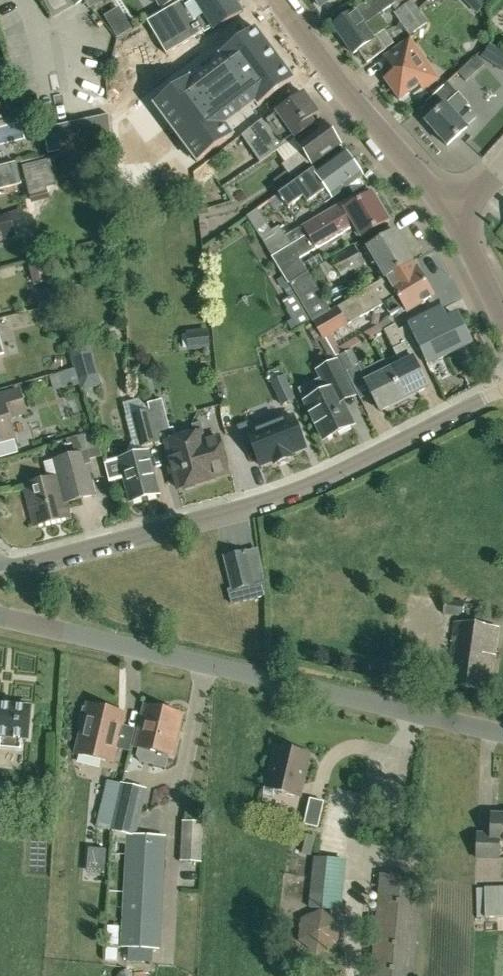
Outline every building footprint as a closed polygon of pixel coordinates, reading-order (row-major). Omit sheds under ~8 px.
[(52,15),(53,17),(74,5),(82,0),(43,0),(52,15)] [(163,11),(164,11),(147,21),(160,43),(166,54),(191,39),(212,27),(214,30),(241,12),(235,2),(236,0),(182,0),(181,1),(163,11)] [(161,8),(162,8),(163,11),(181,1),(180,0),(156,0),(161,8)] [(379,15),(393,5),(394,3),(392,0),(367,0),(332,25),(343,39),(379,15)] [(394,3),(393,5),(397,10),(394,13),(410,34),(428,22),(412,0),(398,0),(394,3)] [(490,0),(463,0),(476,14),(490,0)] [(388,27),(379,15),(343,39),(353,54),(359,50),(368,62),(385,50),(376,37),(384,30),(388,27)] [(190,78),(154,105),(197,162),(233,135),(225,126),(255,103),(257,106),(293,79),(256,29),(255,30),(220,56),(222,59),(192,81),(190,78)] [(412,95),(426,86),(423,82),(430,77),(426,71),(429,68),(420,55),(421,54),(410,38),(385,56),(395,71),(384,78),(399,99),(409,92),(412,95)] [(475,56),(464,66),(470,73),(481,62),(475,56)] [(458,93),(457,92),(448,81),(425,102),(434,114),(426,121),(447,145),(466,128),(465,126),(475,117),(465,106),(468,103),(458,92),(458,93)] [(260,162),(314,124),(310,118),(317,112),(303,93),(277,111),(277,112),(265,121),(273,132),(262,139),(265,144),(253,153),(260,162)] [(275,180),(283,191),(294,183),(309,172),(305,165),(311,161),(313,163),(340,144),(324,123),(297,142),(303,151),(284,164),(289,170),(275,180)] [(294,183),(283,191),(278,194),(288,208),(290,207),(303,198),(307,204),(321,194),(326,202),(362,176),(345,151),(315,172),(313,169),(309,172),(294,183)] [(142,155),(116,158),(118,177),(143,175),(142,155)] [(21,183),(16,161),(0,165),(0,189),(21,183)] [(23,180),(26,190),(44,185),(41,175),(23,180)] [(388,220),(373,193),(359,200),(356,195),(300,228),(299,227),(285,235),(291,244),(271,255),(279,269),(316,248),(354,226),(360,236),(388,220)] [(417,226),(433,217),(428,208),(412,217),(417,226)] [(16,237),(8,213),(0,216),(0,242),(16,237)] [(271,255),(291,244),(285,235),(282,230),(279,225),(260,238),(262,242),(271,255)] [(384,278),(413,261),(395,231),(364,249),(373,263),(375,262),(384,278)] [(329,283),(364,264),(353,245),(329,258),(330,259),(318,265),(329,283)] [(413,261),(384,278),(355,294),(356,296),(331,310),(313,321),(323,337),(322,338),(319,339),(327,353),(331,359),(339,355),(350,349),(383,330),(383,329),(381,324),(339,347),(332,333),(366,313),(366,314),(384,303),(391,315),(404,308),(407,312),(430,298),(433,296),(413,261)] [(308,271),(289,282),(312,321),(313,321),(331,310),(308,271)] [(282,286),(288,297),(282,300),(287,308),(285,310),(291,318),(286,321),(292,331),(310,321),(294,293),(289,283),(282,286)] [(443,322),(437,310),(408,324),(424,356),(427,364),(470,342),(456,315),(443,322)] [(118,323),(125,322),(124,311),(112,312),(113,317),(118,323)] [(397,355),(385,361),(389,369),(403,398),(427,387),(414,361),(424,356),(408,324),(399,329),(395,322),(383,329),(383,330),(397,355)] [(208,329),(193,331),(195,350),(210,348),(208,329)] [(74,365),(92,360),(87,344),(70,349),(74,365)] [(362,373),(350,349),(339,355),(355,388),(366,383),(380,410),(403,398),(389,369),(385,361),(362,373)] [(355,396),(349,384),(337,360),(318,370),(328,390),(305,401),(324,439),(352,424),(342,403),(355,396)] [(73,386),(81,384),(76,368),(50,377),(54,390),(73,384),(73,386)] [(273,382),(272,382),(282,404),(295,399),(285,377),(273,382)] [(18,451),(8,417),(25,412),(19,389),(0,395),(0,456),(18,451)] [(139,446),(158,442),(149,410),(139,398),(132,391),(126,393),(132,414),(131,414),(139,446)] [(196,484),(203,482),(191,435),(177,439),(173,427),(170,428),(162,399),(147,402),(149,410),(158,442),(158,445),(167,443),(179,488),(182,487),(185,491),(195,488),(196,484)] [(273,460),(275,464),(291,457),(289,454),(305,448),(293,416),(275,423),(273,417),(249,426),(248,423),(238,427),(243,440),(249,438),(260,465),(273,460)] [(33,525),(69,516),(66,501),(94,494),(87,465),(92,463),(91,460),(103,456),(95,430),(77,436),(81,450),(82,453),(54,460),(58,475),(23,484),(33,525)] [(203,440),(201,433),(191,435),(203,482),(213,479),(213,477),(228,473),(218,437),(203,440)] [(159,493),(148,451),(119,459),(120,461),(104,464),(109,480),(124,477),(130,501),(159,493)] [(246,552),(225,557),(233,589),(228,591),(232,605),(265,596),(264,582),(254,584),(246,552)] [(463,616),(465,601),(445,598),(443,614),(463,616)] [(495,653),(498,627),(454,622),(446,684),(485,689),(489,653),(495,653)] [(31,706),(0,703),(0,736),(0,737),(0,748),(21,750),(22,738),(28,739),(31,706)] [(182,713),(172,711),(171,707),(160,704),(158,708),(145,705),(135,746),(172,754),(182,713)] [(80,722),(83,723),(76,753),(113,762),(125,714),(88,705),(87,709),(84,708),(80,722)] [(298,795),(308,754),(277,747),(267,788),(298,795)] [(100,827),(111,829),(120,785),(110,782),(107,782),(98,826),(100,827)] [(120,785),(111,829),(128,833),(128,834),(121,946),(129,947),(159,948),(165,836),(135,834),(139,813),(140,813),(146,789),(121,783),(120,785)] [(317,827),(323,801),(309,798),(303,824),(317,827)] [(491,813),(490,833),(477,833),(476,857),(498,858),(498,840),(502,840),(502,814),(491,813)] [(201,862),(204,822),(182,821),(180,860),(201,862)] [(311,855),(315,837),(306,835),(302,853),(311,855)] [(344,898),(347,872),(348,860),(314,856),(307,907),(321,908),(301,917),(298,940),(317,955),(338,945),(341,922),(323,909),(339,910),(340,898),(344,898)] [(380,874),(380,876),(371,875),(369,894),(378,895),(376,917),(368,916),(366,932),(375,933),(371,971),(361,970),(361,975),(413,975),(423,878),(380,874)] [(502,917),(502,886),(484,887),(485,903),(485,917),(502,917)] [(153,948),(129,947),(128,961),(152,962),(153,948)]
